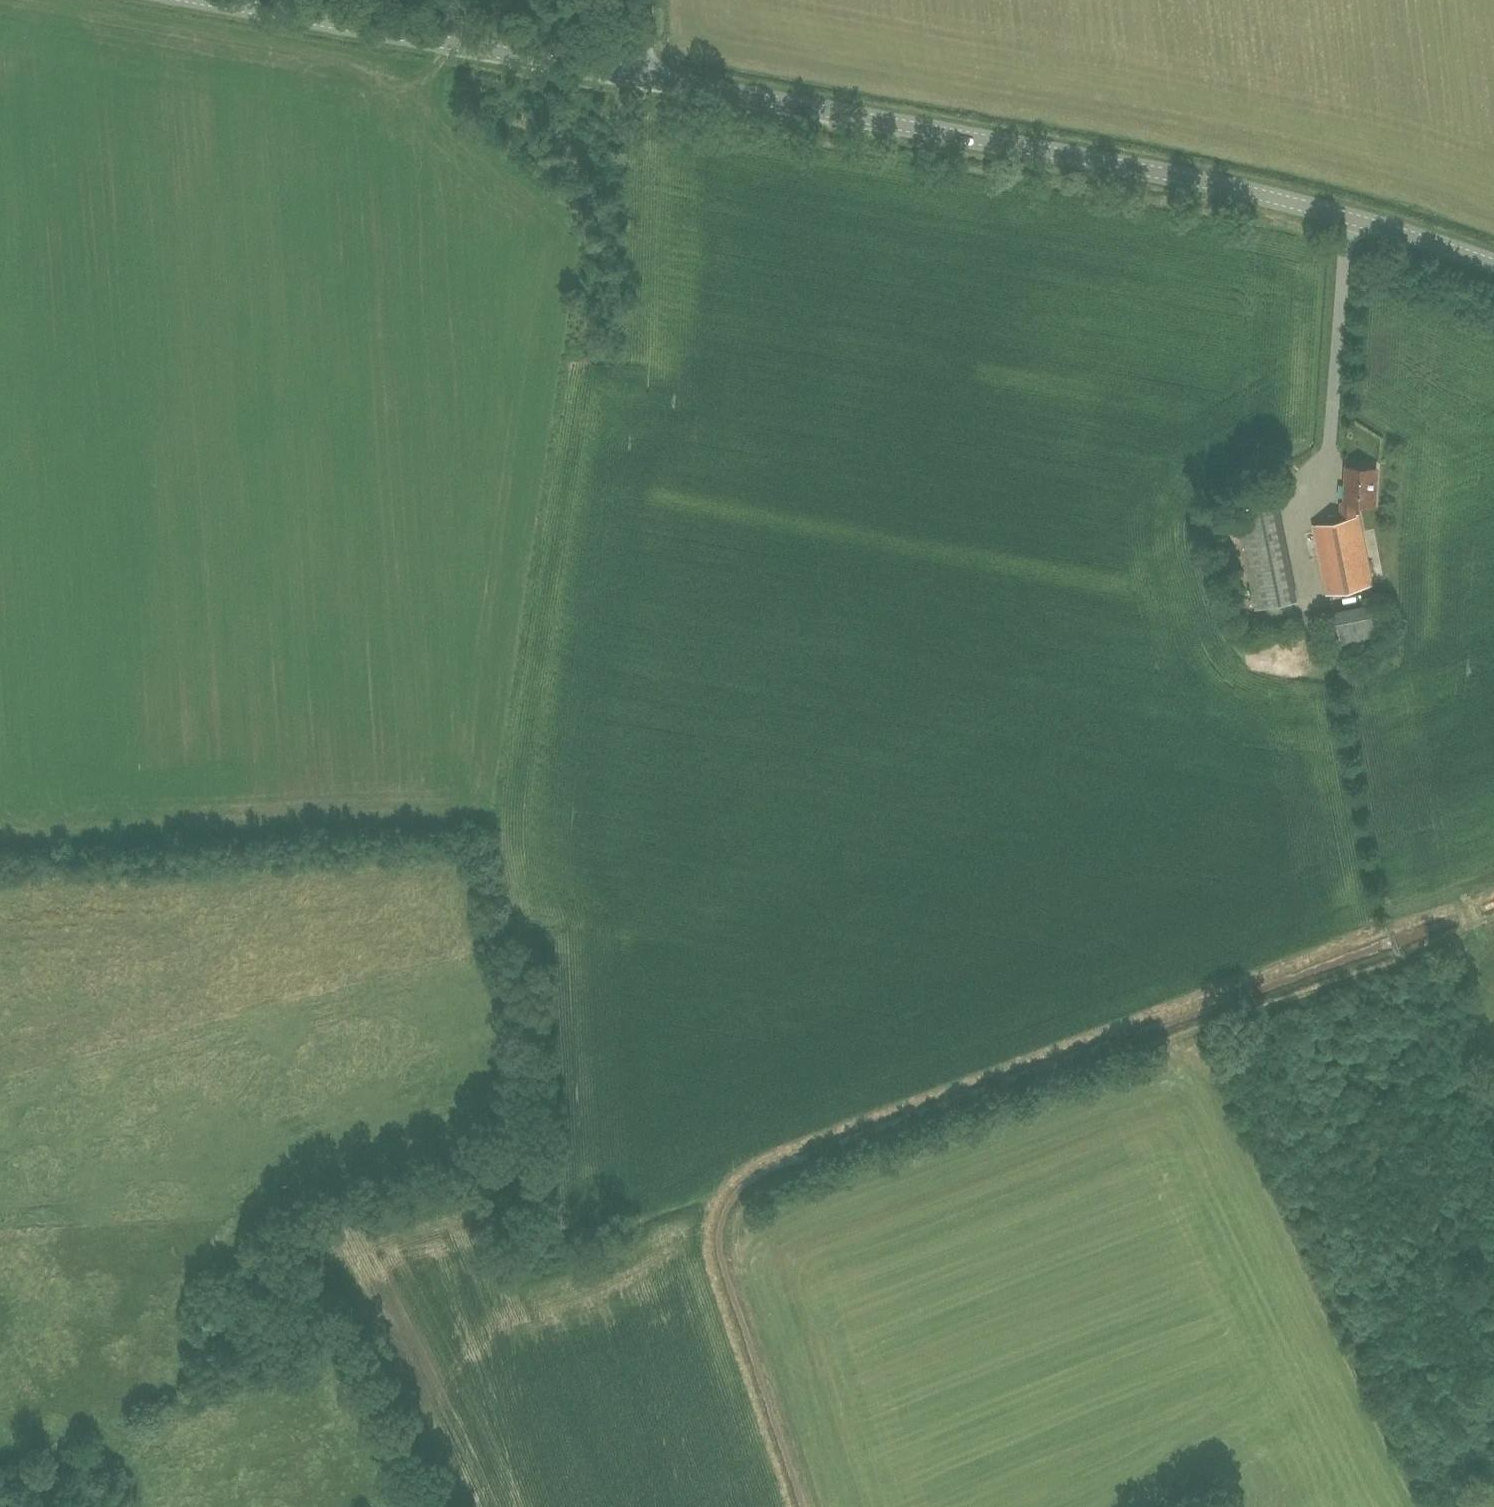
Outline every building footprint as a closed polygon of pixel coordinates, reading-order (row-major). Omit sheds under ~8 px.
[(1373,504),(1375,471),(1359,470),(1359,467),(1350,467),(1350,469),(1345,469),(1343,502),(1341,502),(1340,519),(1311,525),(1325,594),(1370,585),(1355,511),(1355,503),(1373,504)] [(1274,500),(1234,508),(1253,608),(1293,600),(1274,500)] [(1343,653),(1378,646),(1369,603),(1334,610),(1343,653)]
